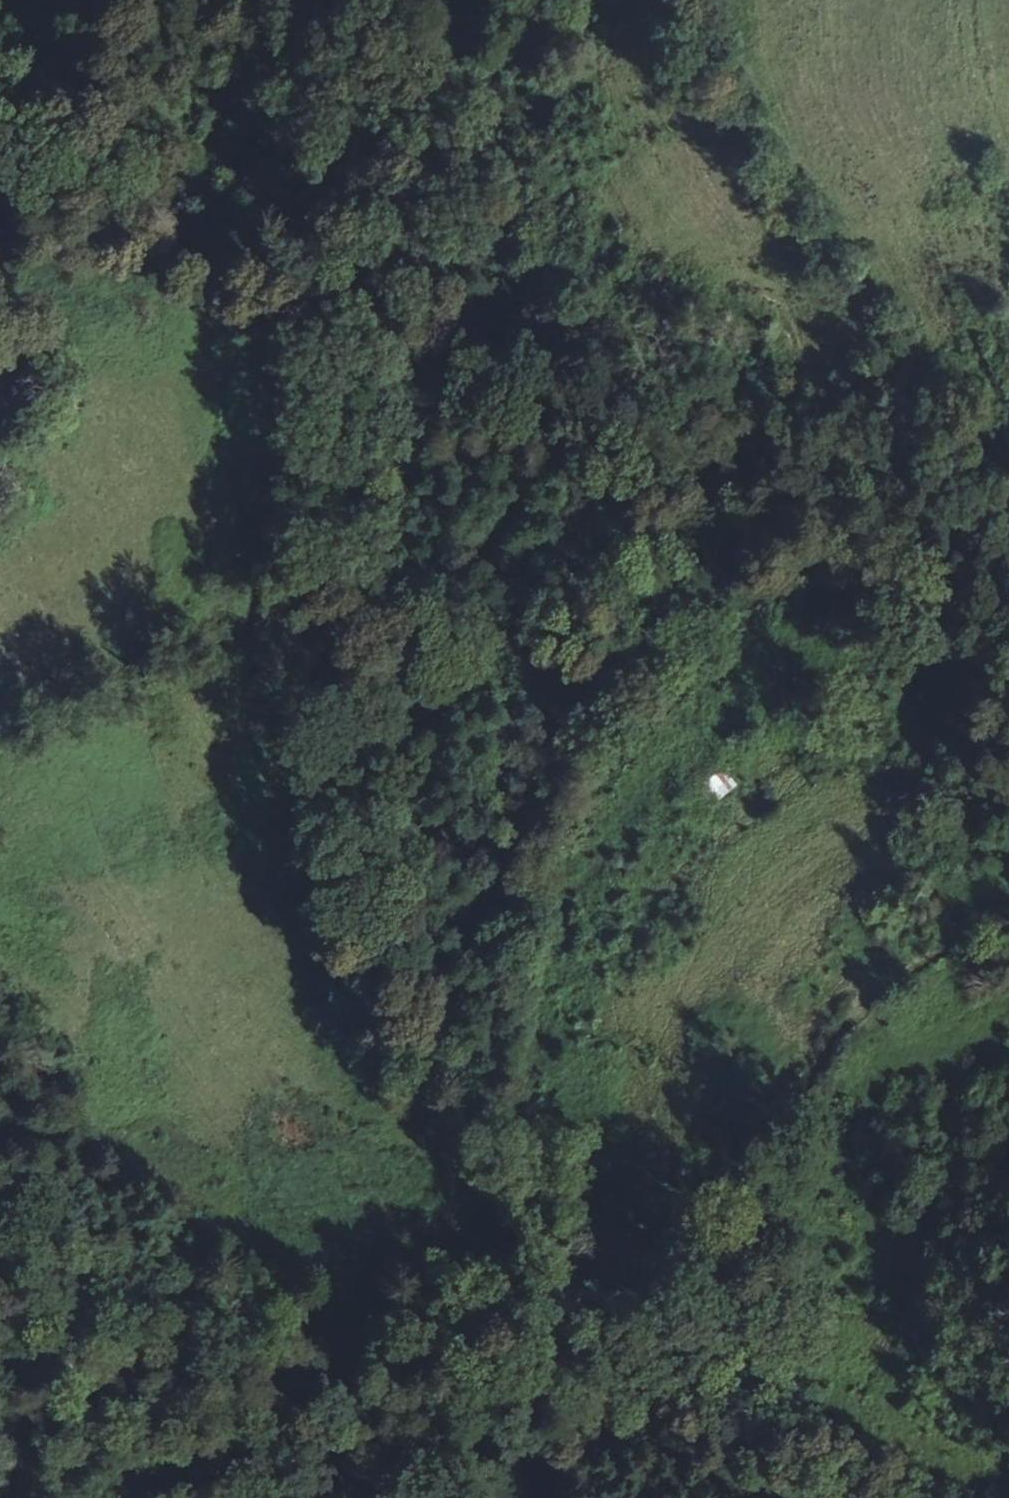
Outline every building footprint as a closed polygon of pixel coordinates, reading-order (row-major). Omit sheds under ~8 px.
[(710,803),(736,789),(725,768),(699,781),(710,803)]
